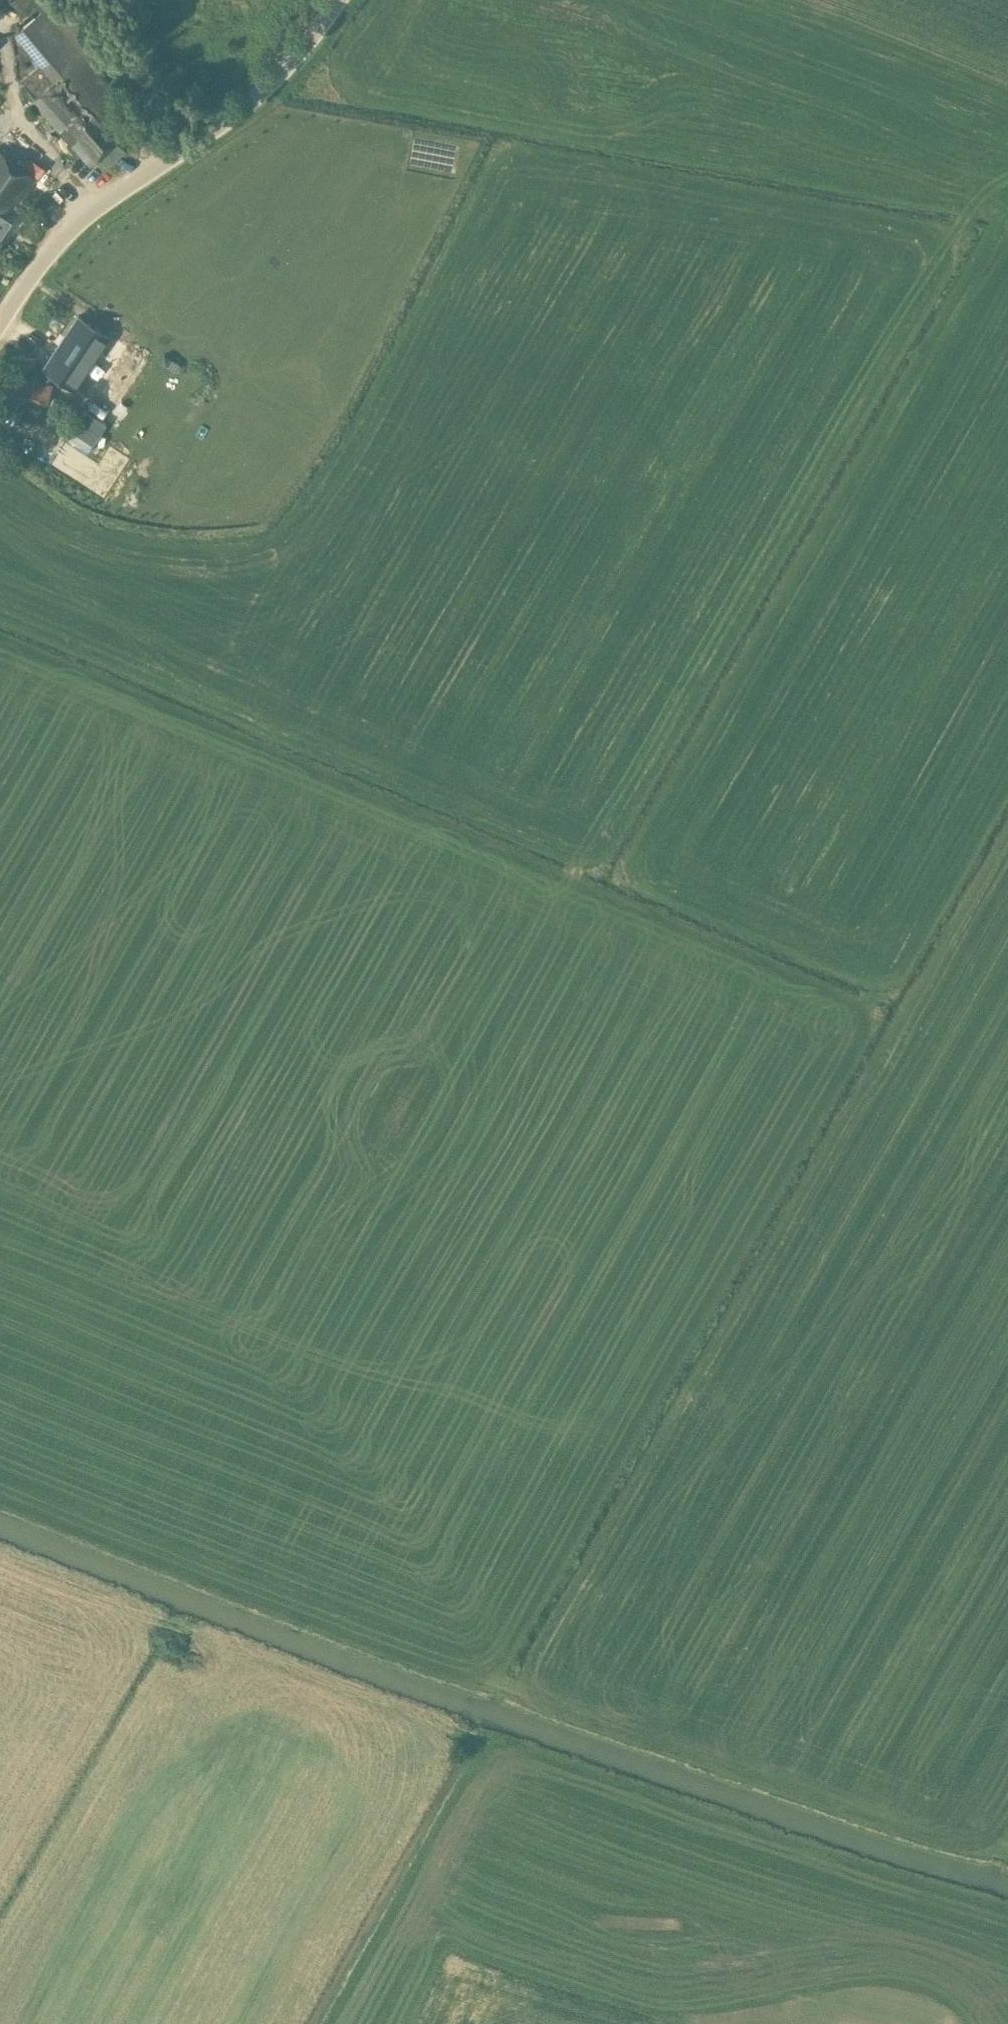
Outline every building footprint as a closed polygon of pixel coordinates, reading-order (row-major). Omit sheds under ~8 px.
[(22,10),(31,0),(12,0),(22,10)] [(139,119),(46,7),(15,35),(54,81),(32,102),(90,165),(99,157),(108,167),(125,151),(116,141),(139,119)] [(0,154),(0,234),(35,178),(0,154)] [(29,156),(22,165),(37,176),(44,167),(29,156)] [(109,336),(78,316),(43,369),(74,390),(109,336)] [(52,384),(14,373),(7,396),(46,407),(52,384)] [(109,443),(82,485),(104,499),(131,457),(109,443)]
